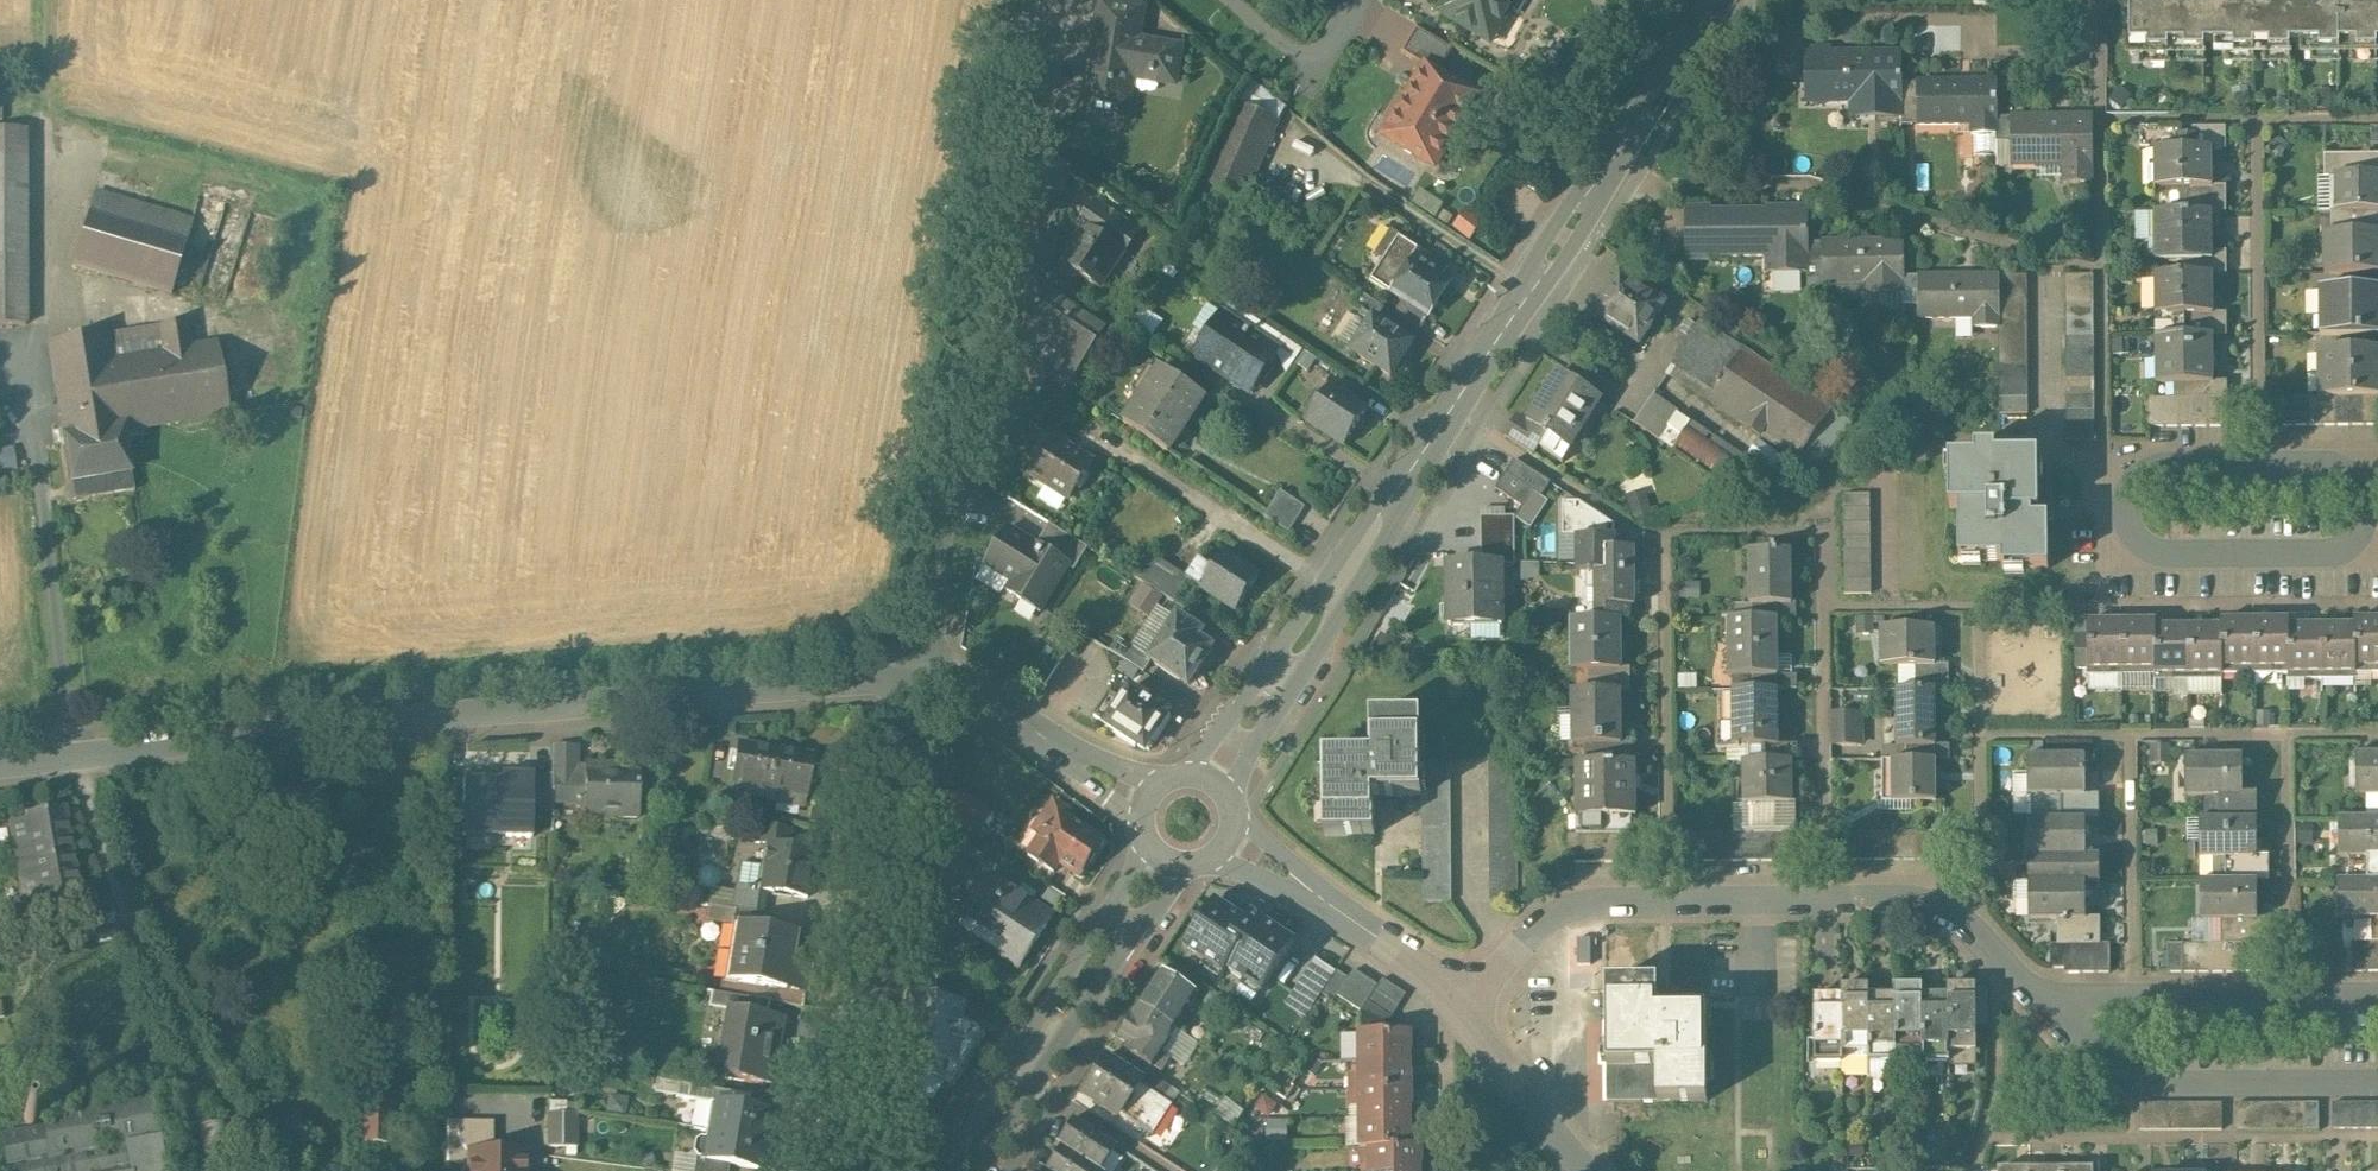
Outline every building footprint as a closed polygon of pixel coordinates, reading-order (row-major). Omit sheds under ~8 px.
[(1439,12),(1479,37),(1480,36),(1490,43),(1510,9),(1518,14),(1526,0),(1446,0),(1439,12)] [(2338,3),(2270,6),(2270,0),(2254,0),(2254,6),(2129,6),(2129,43),(2150,43),(2150,50),(2167,50),(2167,57),(2169,57),(2169,43),(2185,42),(2185,50),(2204,50),(2204,57),(2206,57),(2206,42),(2234,42),(2234,50),(2253,50),(2252,57),(2254,57),(2254,42),(2270,42),(2270,50),(2290,50),(2290,57),(2292,57),(2292,42),(2321,42),(2321,49),(2338,49),(2338,56),(2339,56),(2339,41),(2356,41),(2356,48),(2376,48),(2376,41),(2377,41),(2377,3),(2338,3)] [(1143,9),(1101,2),(1082,116),(1125,123),(1132,79),(1174,86),(1180,48),(1138,41),(1143,9)] [(1454,48),(1417,26),(1401,52),(1425,67),(1426,65),(1439,73),(1454,48)] [(1902,51),(1833,52),(1833,47),(1808,48),(1809,98),(1877,97),(1877,116),(1902,116),(1902,97),(1902,82),(1902,51)] [(1439,73),(1426,65),(1425,67),(1392,121),(1414,135),(1406,148),(1419,156),(1418,159),(1426,164),(1429,162),(1435,166),(1477,96),(1439,73)] [(1250,79),(1204,184),(1243,201),(1279,120),(1286,108),(1250,79)] [(1997,81),(1902,82),(1902,97),(1918,97),(1919,124),(1976,123),(1976,133),(1997,133),(1997,118),(1997,81)] [(2092,114),(2012,115),(2012,117),(2012,141),(2013,167),(2066,166),(2066,183),(2093,183),(2092,114)] [(2012,141),(2012,117),(1997,118),(1997,133),(1997,142),(2012,141)] [(2226,127),(2193,127),(2193,137),(2182,137),(2182,127),(2140,128),(2140,149),(2154,149),(2211,148),(2211,150),(2226,150),(2226,127)] [(25,130),(0,131),(0,307),(25,306),(25,130)] [(2211,148),(2154,149),(2155,188),(2179,188),(2212,188),(2212,186),(2211,150),(2211,148)] [(1060,162),(1045,152),(1039,189),(1055,192),(1060,162)] [(2324,155),(2324,177),(2335,177),(2335,212),(2377,211),(2377,154),(2324,155)] [(2212,186),(2212,188),(2179,188),(2179,213),(2212,213),(2226,212),(2226,186),(2212,186)] [(192,224),(94,195),(73,267),(171,295),(192,224)] [(1767,208),(1711,210),(1711,205),(1685,206),(1687,261),(1712,260),(1712,257),(1782,255),(1783,273),(1809,273),(1809,265),(1809,241),(1808,204),(1767,205),(1767,208)] [(1115,214),(1107,216),(1101,211),(1100,213),(1102,214),(1090,231),(1122,253),(1134,236),(1136,237),(1137,236),(1131,232),(1130,224),(1122,226),(1116,222),(1115,214)] [(2331,212),(2332,273),(2357,273),(2377,273),(2377,211),(2335,212),(2331,212)] [(2179,213),(2155,213),(2155,259),(2182,259),(2182,274),(2214,274),(2226,274),(2226,251),(2212,251),(2212,213),(2179,213)] [(1089,233),(1067,266),(1065,265),(1064,266),(1066,268),(1097,289),(1100,291),(1101,289),(1098,287),(1121,254),(1123,256),(1124,254),(1090,231),(1088,230),(1087,231),(1089,233)] [(1422,251),(1399,236),(1369,281),(1392,296),(1393,295),(1404,302),(1429,318),(1451,284),(1442,277),(1447,269),(1421,252),(1422,251)] [(1048,240),(1032,238),(1028,264),(1043,274),(1048,240)] [(1903,240),(1826,241),(1826,265),(1826,286),(1867,286),(1868,282),(1880,282),(1880,294),(1904,294),(1904,277),(1903,240)] [(1826,265),(1826,241),(1809,241),(1809,265),(1826,265)] [(2357,273),(2357,288),(2377,288),(2377,273),(2357,273)] [(2182,274),(2157,275),(2157,316),(2173,316),(2214,315),(2214,312),(2214,274),(2182,274)] [(2093,275),(2065,275),(2065,291),(2094,290),(2093,275)] [(1998,276),(1920,276),(1920,277),(1920,294),(1921,321),(1975,321),(1975,328),(1999,328),(1999,321),(1999,305),(1999,291),(1998,276)] [(2027,276),(1998,276),(1999,291),(2027,291),(2027,276)] [(1666,306),(1625,277),(1598,315),(1639,345),(1666,306)] [(1920,294),(1920,277),(1904,277),(1904,294),(1920,294)] [(1031,285),(1016,308),(1040,324),(1055,301),(1031,285)] [(2320,288),(2320,335),(2366,335),(2377,335),(2377,288),(2357,288),(2320,288)] [(2094,290),(2065,291),(2065,305),(2094,305),(2094,290)] [(2027,291),(1999,291),(1999,305),(2027,305),(2027,291)] [(1395,315),(1360,293),(1352,305),(1363,312),(1373,319),(1374,319),(1404,338),(1411,326),(1395,315)] [(1104,333),(1055,301),(1040,324),(1018,358),(1048,377),(1036,396),(1038,398),(1055,375),(1070,385),(1104,333)] [(1429,318),(1404,302),(1395,315),(1411,326),(1420,331),(1429,318)] [(2027,305),(1999,305),(1999,321),(2027,321),(2027,305)] [(2094,305),(2065,305),(2065,320),(2094,320),(2094,305)] [(0,307),(0,327),(26,326),(25,306),(0,307)] [(1373,319),(1363,312),(1342,345),(1391,377),(1413,344),(1404,338),(1374,319),(1373,319)] [(2214,315),(2173,316),(2173,336),(2214,336),(2228,336),(2227,312),(2214,312),(2214,315)] [(1283,338),(1247,314),(1239,326),(1276,349),(1283,338)] [(1239,326),(1222,315),(1194,358),(1232,382),(1233,386),(1239,390),(1243,389),(1248,393),(1276,349),(1239,326)] [(2094,320),(2065,320),(2066,335),(2094,335),(2094,320)] [(2027,321),(1999,321),(1999,328),(1999,336),(2027,336),(2027,321)] [(164,354),(112,362),(108,335),(50,345),(65,440),(124,430),(125,435),(138,433),(137,428),(228,413),(217,345),(191,349),(187,323),(160,327),(164,354)] [(1720,334),(1704,324),(1676,365),(1718,393),(1713,401),(1749,425),(1747,428),(1762,438),(1764,436),(1801,460),(1834,412),(1734,344),(1720,334)] [(1741,333),(1727,324),(1720,334),(1734,344),(1741,333)] [(2094,335),(2066,335),(2066,350),(2094,349),(2094,335)] [(2366,335),(2366,350),(2377,350),(2377,335),(2366,335)] [(2027,336),(1999,336),(1999,352),(2028,351),(2027,336)] [(2173,336),(2157,336),(2157,384),(2184,384),(2184,398),(2223,398),(2228,398),(2228,384),(2214,384),(2214,336),(2173,336)] [(2151,338),(2116,337),(2116,354),(2151,354),(2151,338)] [(2094,378),(2094,349),(2066,350),(2066,378),(2094,378)] [(2318,350),(2318,397),(2320,397),(2336,397),(2350,397),(2364,397),(2377,397),(2377,350),(2366,350),(2318,350)] [(2028,351),(1999,352),(1999,366),(2028,366),(2028,351)] [(2028,382),(2028,366),(1999,366),(1999,382),(2028,382)] [(1160,369),(1124,425),(1169,454),(1205,399),(1160,369)] [(1601,399),(1559,372),(1527,422),(1543,432),(1535,445),(1563,463),(1576,443),(1568,438),(1594,398),(1599,401),(1601,399)] [(2094,378),(2066,378),(2066,394),(2094,394),(2094,378)] [(2028,382),(1999,382),(2000,397),(2028,397),(2028,382)] [(1369,410),(1331,386),(1307,422),(1345,447),(1369,410)] [(2094,394),(2066,394),(2066,410),(2095,410),(2094,394)] [(1679,411),(1655,395),(1637,423),(1660,438),(1679,411)] [(2028,397),(2000,397),(2000,413),(2028,413),(2028,397)] [(2309,426),(2309,397),(2295,398),(2295,426),(2309,426)] [(2320,426),(2320,397),(2318,397),(2309,397),(2309,426),(2320,426)] [(2336,426),(2336,397),(2320,397),(2320,426),(2336,426)] [(2350,425),(2350,397),(2336,397),(2336,426),(2350,425)] [(2364,425),(2364,397),(2350,397),(2350,425),(2364,425)] [(2364,397),(2364,425),(2377,425),(2377,397),(2364,397)] [(2179,398),(2150,398),(2150,427),(2179,427),(2179,398)] [(2184,398),(2179,398),(2179,427),(2193,427),(2193,398),(2184,398)] [(2207,398),(2193,398),(2193,427),(2207,427),(2207,398)] [(2223,426),(2223,398),(2207,398),(2207,427),(2223,426)] [(2295,398),(2281,398),(2281,426),(2295,426),(2295,398)] [(2095,410),(2066,410),(2066,426),(2095,426),(2095,410)] [(1527,422),(1517,416),(1504,436),(1530,453),(1535,445),(1543,432),(1527,422)] [(2095,426),(2066,426),(2066,442),(2095,441),(2095,426)] [(65,440),(72,482),(131,472),(125,435),(124,430),(65,440)] [(1093,464),(1053,438),(1030,475),(1070,500),(1093,464)] [(16,470),(14,446),(0,447),(0,471),(16,470)] [(1977,460),(1952,460),(1952,509),(1961,509),(1961,561),(2003,561),(2003,570),(2048,570),(2048,521),(2039,521),(2038,457),(1996,457),(1996,450),(1977,451),(1977,460)] [(1551,483),(1515,460),(1506,473),(1534,492),(1542,497),(1551,483)] [(131,472),(72,482),(75,500),(134,491),(131,472)] [(1534,492),(1506,473),(1496,489),(1523,507),(1534,492)] [(1306,508),(1281,492),(1265,517),(1289,533),(1306,508)] [(1871,509),(1870,495),(1844,495),(1844,510),(1871,509)] [(1616,525),(1579,501),(1563,502),(1563,535),(1577,535),(1578,537),(1616,536),(1616,525)] [(1871,523),(1871,509),(1844,510),(1844,523),(1871,523)] [(1515,516),(1482,516),(1482,549),(1515,549),(1515,516)] [(1871,523),(1844,523),(1844,538),(1871,537),(1871,523)] [(1088,548),(1050,525),(1037,545),(1070,565),(1068,567),(1074,570),(1086,552),(1088,548)] [(1036,547),(1007,529),(984,566),(1013,584),(1008,593),(1040,613),(1068,567),(1070,565),(1037,545),(1036,547)] [(1635,549),(1616,549),(1616,536),(1578,537),(1577,572),(1596,572),(1596,606),(1597,607),(1631,606),(1636,606),(1635,549)] [(1871,551),(1871,537),(1844,538),(1844,552),(1871,551)] [(1515,549),(1482,549),(1482,562),(1501,562),(1501,565),(1515,565),(1515,549)] [(1792,551),(1750,551),(1751,606),(1753,607),(1754,619),(1779,619),(1797,619),(1797,602),(1793,602),(1792,551)] [(1871,551),(1844,552),(1844,567),(1872,566),(1871,551)] [(1260,576),(1225,553),(1214,569),(1200,560),(1187,579),(1187,580),(1189,581),(1237,612),(1260,576)] [(1187,579),(1150,555),(1135,578),(1176,603),(1189,581),(1187,580),(1187,579)] [(1482,562),(1448,562),(1449,625),(1502,625),(1501,565),(1501,562),(1482,562)] [(1872,580),(1872,566),(1844,567),(1845,581),(1872,580)] [(1872,595),(1872,580),(1845,581),(1845,596),(1872,595)] [(1631,606),(1597,607),(1597,621),(1621,620),(1631,620),(1631,606)] [(1151,659),(1150,660),(1151,661),(1188,685),(1213,649),(1199,640),(1203,634),(1178,617),(1151,659)] [(1754,619),(1724,620),(1724,643),(1729,643),(1730,676),(1750,676),(1750,691),(1779,690),(1798,690),(1798,675),(1779,675),(1779,619),(1754,619)] [(2355,620),(2355,626),(2355,673),(2377,673),(2377,619),(2355,620)] [(1597,621),(1572,621),(1572,670),(1589,670),(1622,670),(1622,667),(1621,620),(1597,621)] [(2122,622),(2088,621),(2088,636),(2088,669),(2088,675),(2122,675),(2122,673),(2122,622)] [(2255,621),(2222,621),(2222,627),(2222,673),(2255,673),(2255,621)] [(2288,621),(2255,621),(2255,673),(2289,673),(2288,626),(2288,621)] [(2155,622),(2122,622),(2122,673),(2156,673),(2155,626),(2155,622)] [(2188,627),(2155,626),(2156,673),(2156,680),(2189,680),(2188,627)] [(2322,626),(2288,626),(2289,673),(2289,679),(2322,679),(2322,626)] [(2355,626),(2322,626),(2322,679),(2355,679),(2355,673),(2355,626)] [(1935,627),(1880,628),(1881,666),(1916,666),(1935,665),(1935,664),(1935,627)] [(2222,627),(2188,627),(2189,680),(2222,681),(2222,673),(2222,627)] [(2088,669),(2088,636),(2075,636),(2075,669),(2088,669)] [(1151,659),(1119,639),(1111,651),(1144,672),(1151,661),(1150,660),(1151,659)] [(1144,673),(1122,659),(1115,670),(1137,684),(1144,673)] [(1935,664),(1935,665),(1916,666),(1916,689),(1935,689),(1950,689),(1950,664),(1935,664)] [(1622,670),(1589,670),(1589,692),(1622,692),(1632,691),(1631,667),(1622,667),(1622,670)] [(1170,714),(1130,688),(1122,701),(1111,694),(1096,717),(1147,750),(1170,714)] [(1916,689),(1896,689),(1897,747),(1907,747),(1936,747),(1936,744),(1935,689),(1916,689)] [(1750,691),(1732,691),(1733,725),(1728,725),(1728,748),(1750,747),(1750,762),(1793,762),(1798,761),(1798,747),(1780,747),(1779,690),(1750,691)] [(1589,692),(1573,692),(1574,745),(1622,745),(1622,692),(1589,692)] [(1866,744),(1866,711),(1832,710),(1832,743),(1866,744)] [(1372,756),(1324,756),(1325,837),(1375,837),(1375,798),(1422,797),(1422,757),(1421,716),(1371,717),(1372,756)] [(2173,743),(2151,743),(2151,762),(2173,762),(2173,743)] [(776,751),(738,744),(732,784),(769,790),(776,751)] [(1936,744),(1936,747),(1907,747),(1907,761),(1933,761),(1950,760),(1950,744),(1936,744)] [(563,777),(552,778),(552,803),(587,804),(588,766),(580,767),(580,748),(564,748),(563,777)] [(813,757),(776,751),(769,790),(778,792),(776,804),(798,807),(800,795),(807,797),(813,757)] [(2356,755),(2357,797),(2377,796),(2377,755),(2356,755)] [(2243,756),(2186,756),(2186,797),(2219,797),(2219,820),(2258,820),(2259,797),(2244,797),(2243,756)] [(1450,757),(1422,757),(1422,797),(1423,902),(1452,901),(1450,757)] [(1517,757),(1488,757),(1490,901),(1518,901),(1517,757)] [(2085,757),(2028,757),(2028,796),(2029,797),(2085,796),(2085,794),(2085,757)] [(1907,761),(1883,761),(1884,785),(1894,785),(1894,802),(1933,802),(1933,761),(1907,761)] [(1750,762),(1743,762),(1743,806),(1745,806),(1746,833),(1773,833),(1789,833),(1799,833),(1799,817),(1793,817),(1793,762),(1750,762)] [(1637,763),(1578,763),(1578,834),(1588,834),(1602,834),(1617,834),(1632,834),(1632,816),(1637,816),(1637,763)] [(622,765),(588,765),(588,766),(587,804),(587,812),(613,813),(613,817),(631,818),(631,813),(641,813),(641,773),(622,773),(622,765)] [(534,782),(465,782),(465,796),(464,838),(465,838),(533,838),(533,804),(552,803),(552,778),(534,777),(534,782)] [(994,815),(960,793),(959,794),(960,794),(951,808),(950,808),(949,809),(983,831),(984,830),(983,829),(992,815),(993,815),(994,815)] [(2085,796),(2029,797),(2029,821),(2087,821),(2100,821),(2100,794),(2085,794),(2085,796)] [(465,796),(448,795),(448,843),(465,843),(465,838),(464,838),(465,796)] [(1104,843),(1065,818),(1070,812),(1054,801),(1038,827),(1046,832),(1030,858),(1054,874),(1060,865),(1081,879),(1104,843)] [(838,811),(813,807),(810,824),(836,828),(838,811)] [(64,808),(27,815),(42,904),(43,909),(81,902),(64,808)] [(2343,819),(2344,859),(2369,858),(2369,881),(2377,881),(2377,819),(2343,819)] [(27,820),(10,823),(25,906),(42,904),(27,820)] [(2219,820),(2200,820),(2200,859),(2226,859),(2226,882),(2258,882),(2269,882),(2269,855),(2258,855),(2258,820),(2219,820)] [(2029,821),(2028,822),(2028,861),(2056,860),(2087,860),(2087,856),(2087,821),(2029,821)] [(791,831),(758,826),(755,842),(768,844),(788,847),(791,831)] [(1846,860),(1846,832),(1831,832),(1832,861),(1846,860)] [(1859,860),(1859,832),(1846,832),(1846,860),(1859,860)] [(1873,832),(1859,832),(1859,860),(1873,860),(1873,832)] [(1887,832),(1873,832),(1873,860),(1887,860),(1887,832)] [(1900,832),(1887,832),(1887,860),(1901,860),(1900,832)] [(1916,832),(1900,832),(1901,860),(1916,860),(1916,832)] [(1930,832),(1916,832),(1916,860),(1930,860),(1930,832)] [(1729,833),(1716,833),(1716,861),(1730,860),(1729,833)] [(1745,833),(1729,833),(1730,860),(1745,860),(1745,833)] [(1746,833),(1745,833),(1745,860),(1759,860),(1759,833),(1746,833)] [(1773,833),(1759,833),(1759,860),(1774,860),(1773,833)] [(1789,833),(1773,833),(1774,860),(1789,860),(1789,833)] [(788,847),(768,844),(764,868),(764,869),(769,870),(765,893),(766,893),(807,899),(812,869),(809,869),(812,851),(788,847)] [(998,867),(967,847),(948,844),(940,899),(968,903),(972,905),(990,877),(991,877),(998,867)] [(2087,856),(2087,860),(2056,860),(2057,883),(2087,883),(2101,883),(2100,856),(2087,856)] [(764,868),(742,864),(739,886),(759,890),(758,891),(765,893),(769,870),(764,869),(764,868)] [(2002,864),(2001,875),(2022,878),(2023,867),(2002,864)] [(991,877),(990,877),(972,905),(965,916),(1009,945),(1001,957),(1020,969),(1055,915),(1054,914),(1052,917),(1032,904),(1037,896),(1023,887),(1018,895),(991,877)] [(2338,881),(2338,918),(2372,918),(2372,943),(2377,943),(2377,881),(2369,881),(2338,881)] [(2226,882),(2201,882),(2201,920),(2221,920),(2222,944),(2225,944),(2239,944),(2267,944),(2272,943),(2272,919),(2258,919),(2258,882),(2226,882)] [(2057,883),(2028,883),(2028,922),(2057,922),(2087,921),(2087,917),(2087,883),(2057,883)] [(739,886),(738,886),(734,911),(735,912),(763,916),(766,893),(765,893),(758,891),(759,890),(739,886)] [(1296,942),(1251,912),(1246,920),(1216,901),(1184,949),(1224,975),(1227,970),(1262,994),(1296,942)] [(763,916),(735,912),(733,925),(739,926),(773,932),(775,918),(763,916)] [(94,942),(119,940),(117,914),(93,915),(94,942)] [(2100,917),(2087,917),(2087,921),(2057,922),(2058,944),(2065,944),(2081,944),(2095,944),(2101,944),(2100,917)] [(773,932),(739,926),(733,957),(725,956),(719,995),(727,997),(729,983),(776,990),(774,1004),(802,1009),(810,965),(796,963),(800,936),(773,932)] [(1590,938),(1577,939),(1578,965),(1591,965),(1590,938)] [(2366,943),(2352,943),(2352,971),(2366,971),(2366,943)] [(2372,943),(2366,943),(2366,971),(2377,971),(2377,943),(2372,943)] [(2058,944),(2051,944),(2051,966),(2065,967),(2065,944),(2058,944)] [(2081,944),(2065,944),(2065,967),(2065,973),(2081,973),(2081,944)] [(2095,944),(2081,944),(2081,973),(2095,973),(2095,944)] [(2110,973),(2110,944),(2101,944),(2095,944),(2095,973),(2110,973)] [(2181,972),(2181,944),(2166,945),(2167,973),(2181,972)] [(2194,944),(2181,944),(2181,972),(2195,972),(2194,944)] [(2211,944),(2194,944),(2195,972),(2211,972),(2211,944)] [(2226,972),(2225,944),(2222,944),(2211,944),(2211,972),(2226,972)] [(2239,944),(2225,944),(2226,972),(2239,972),(2239,944)] [(2267,944),(2239,944),(2239,972),(2267,972),(2267,944)] [(1315,959),(1285,1005),(1306,1018),(1322,995),(1326,988),(1336,973),(1315,959)] [(1326,988),(1322,995),(1334,1003),(1338,997),(1349,979),(1337,971),(1336,973),(1326,988)] [(1378,988),(1354,971),(1349,979),(1338,997),(1361,1013),(1368,1003),(1375,992),(1378,988)] [(1162,973),(1141,1007),(1175,1029),(1197,996),(1162,973)] [(1375,992),(1399,1007),(1407,994),(1383,979),(1378,988),(1375,992)] [(776,990),(729,983),(727,997),(758,1002),(774,1004),(776,990)] [(1659,984),(1607,984),(1607,1103),(1708,1103),(1707,1010),(1659,1011),(1659,984)] [(1869,987),(1842,986),(1842,996),(1842,1053),(1869,1053),(1869,996),(1869,987)] [(1922,986),(1895,987),(1895,996),(1896,1053),(1922,1053),(1922,996),(1922,986)] [(1976,986),(1949,986),(1949,996),(1949,1053),(1977,1052),(1976,986)] [(1236,1007),(1212,991),(1205,1002),(1228,1018),(1236,1007)] [(1399,1007),(1375,992),(1368,1003),(1391,1019),(1399,1007)] [(969,1005),(905,995),(895,1059),(909,1061),(949,1085),(981,1032),(963,1021),(965,1007),(968,1008),(969,1005)] [(1842,1053),(1842,996),(1814,996),(1815,1063),(1842,1063),(1842,1053)] [(1895,996),(1869,996),(1869,1053),(1869,1063),(1896,1063),(1896,1053),(1895,996)] [(1949,996),(1922,996),(1922,1053),(1922,1062),(1949,1062),(1949,1053),(1949,996)] [(758,1002),(729,997),(727,1011),(734,1012),(734,1011),(756,1015),(758,1002)] [(1391,1019),(1368,1003),(1361,1013),(1361,1019),(1391,1019)] [(1175,1029),(1141,1007),(1131,1021),(1128,1020),(1126,1023),(1121,1023),(1119,1027),(1118,1035),(1117,1037),(1131,1047),(1128,1052),(1151,1067),(1151,1066),(1160,1072),(1168,1060),(1159,1054),(1175,1029)] [(734,1012),(727,1011),(717,1077),(775,1086),(779,1060),(773,1059),(780,1019),(756,1015),(734,1011),(734,1012)] [(1391,1019),(1361,1019),(1361,1033),(1391,1033),(1391,1019)] [(1361,1033),(1360,1033),(1360,1063),(1410,1062),(1410,1051),(1411,1051),(1411,1033),(1391,1033),(1361,1033)] [(1922,1053),(1896,1053),(1896,1063),(1896,1067),(1922,1067),(1922,1062),(1922,1053)] [(1138,1082),(1103,1059),(1081,1093),(1116,1117),(1118,1114),(1138,1082)] [(1410,1062),(1360,1063),(1360,1091),(1412,1091),(1412,1074),(1410,1074),(1410,1062)] [(1896,1063),(1869,1063),(1869,1077),(1870,1077),(1895,1076),(1895,1077),(1896,1077),(1896,1067),(1896,1063)] [(1178,1094),(1145,1072),(1138,1082),(1172,1104),(1178,1094)] [(383,1073),(352,1073),(352,1094),(365,1094),(364,1142),(386,1142),(387,1103),(397,1103),(397,1090),(383,1090),(383,1073)] [(690,1087),(659,1081),(657,1095),(688,1100),(690,1087)] [(1172,1104),(1138,1082),(1118,1114),(1152,1136),(1172,1104)] [(1412,1091),(1360,1091),(1360,1120),(1410,1119),(1410,1108),(1412,1108),(1412,1091)] [(73,1093),(42,1099),(44,1114),(9,1120),(12,1135),(2,1137),(8,1170),(165,1170),(152,1095),(76,1109),(73,1093)] [(1234,1127),(1245,1111),(1225,1096),(1213,1112),(1234,1127)] [(2360,1129),(2360,1102),(2346,1103),(2347,1129),(2360,1129)] [(2373,1102),(2360,1102),(2360,1129),(2373,1129),(2373,1102)] [(771,1113),(711,1103),(706,1132),(713,1133),(766,1142),(771,1113)] [(2208,1130),(2208,1103),(2194,1104),(2194,1130),(2208,1130)] [(2222,1103),(2208,1103),(2208,1130),(2222,1130),(2222,1103)] [(2250,1103),(2236,1103),(2236,1130),(2250,1130),(2250,1103)] [(2263,1103),(2250,1103),(2250,1130),(2264,1130),(2263,1103)] [(2277,1130),(2277,1103),(2263,1103),(2264,1130),(2277,1130)] [(2291,1103),(2277,1103),(2277,1130),(2291,1130),(2291,1103)] [(2304,1103),(2291,1103),(2291,1130),(2304,1130),(2304,1103)] [(2318,1103),(2304,1103),(2304,1130),(2318,1130),(2318,1103)] [(2346,1103),(2333,1103),(2333,1129),(2347,1129),(2346,1103)] [(2153,1104),(2140,1104),(2140,1131),(2154,1131),(2153,1104)] [(2167,1104),(2153,1104),(2154,1131),(2167,1131),(2167,1104)] [(2181,1104),(2167,1104),(2167,1131),(2181,1130),(2181,1104)] [(2194,1104),(2181,1104),(2181,1130),(2194,1130),(2194,1104)] [(576,1114),(548,1114),(548,1147),(577,1148),(577,1133),(576,1133),(576,1114)] [(1410,1119),(1360,1120),(1361,1149),(1370,1149),(1370,1148),(1412,1147),(1412,1131),(1410,1131),(1410,1119)] [(1071,1120),(1070,1122),(1071,1122),(1056,1145),(1055,1146),(1059,1149),(1059,1148),(1093,1170),(1100,1170),(1113,1150),(1114,1148),(1071,1120)] [(494,1123),(446,1122),(446,1165),(471,1165),(471,1153),(493,1153),(494,1123)] [(705,1139),(700,1138),(694,1142),(691,1154),(695,1161),(696,1160),(707,1163),(713,1133),(706,1132),(705,1139)] [(713,1133),(707,1163),(729,1166),(756,1170),(761,1170),(766,1142),(713,1133)] [(1370,1148),(1370,1149),(1370,1170),(1420,1170),(1420,1165),(1422,1165),(1422,1148),(1412,1148),(1412,1147),(1370,1148)] [(1059,1148),(1059,1149),(1044,1170),(1093,1170),(1059,1148)] [(471,1153),(471,1165),(471,1170),(526,1170),(525,1153),(493,1153),(471,1153)] [(695,1161),(694,1170),(728,1170),(729,1166),(707,1163),(696,1160),(695,1161)]
